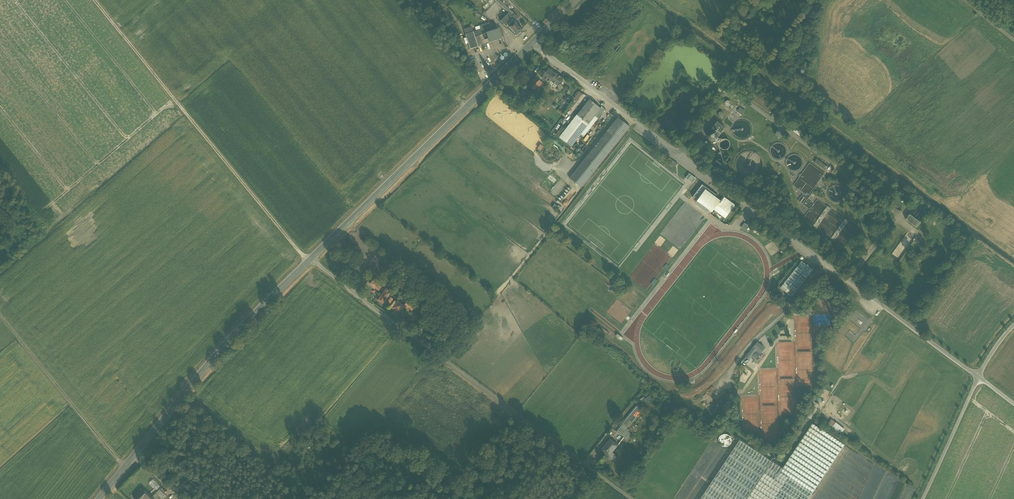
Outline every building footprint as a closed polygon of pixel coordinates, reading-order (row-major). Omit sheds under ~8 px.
[(505,17),(501,21),(507,27),(508,26),(514,21),(515,22),(519,18),(514,14),(499,0),(495,0),(509,13),(505,17)] [(515,22),(514,21),(508,26),(518,36),(521,33),(522,34),(524,32),(523,31),(515,22)] [(491,26),(473,32),(474,37),(479,36),(497,30),(497,29),(496,29),(491,26)] [(497,30),(479,36),(482,45),(501,39),(498,29),(497,30)] [(470,49),(482,45),(479,36),(474,37),(473,32),(465,35),(470,49)] [(556,75),(548,69),(548,70),(546,69),(544,71),(541,74),(543,76),(542,77),(543,77),(541,78),(545,81),(546,80),(550,83),(549,84),(551,85),(551,86),(552,87),(553,86),(555,88),(557,86),(562,79),(556,74),(556,75)] [(540,81),(536,78),(529,86),(537,92),(543,83),(543,84),(545,81),(541,78),(540,81)] [(580,91),(574,97),(577,100),(583,94),(580,91)] [(589,99),(577,115),(577,116),(577,115),(589,124),(589,125),(593,120),(596,116),(602,108),(601,108),(589,99)] [(602,108),(596,116),(599,118),(606,109),(602,107),(601,108),(602,108)] [(589,124),(577,115),(577,116),(560,138),(571,147),(580,136),(588,125),(589,125),(589,124)] [(630,127),(618,117),(607,132),(619,141),(630,127)] [(725,128),(718,122),(711,131),(714,131),(716,132),(718,133),(719,135),(719,138),(725,128)] [(580,136),(583,138),(591,128),(588,125),(580,136)] [(556,134),(559,137),(566,128),(563,126),(556,134)] [(803,133),(796,127),(793,131),(800,137),(803,133)] [(714,131),(713,131),(710,132),(708,134),(707,136),(707,139),(708,141),(709,142),(711,143),(714,143),(717,142),(718,141),(719,138),(719,136),(717,133),(716,132),(714,131)] [(607,132),(585,159),(597,168),(619,141),(607,132)] [(580,136),(571,147),(574,149),(583,138),(580,136)] [(597,168),(585,159),(569,178),(581,188),(597,168)] [(828,167),(817,160),(814,163),(825,171),(828,167)] [(692,183),(696,178),(689,173),(685,177),(692,183)] [(720,201),(705,191),(706,191),(705,190),(699,199),(699,200),(699,199),(713,210),(714,210),(717,206),(720,201)] [(720,201),(717,206),(721,209),(728,200),(723,197),(720,201)] [(728,200),(721,209),(729,214),(728,214),(729,215),(735,206),(735,205),(735,206),(728,200)] [(560,212),(563,209),(556,203),(553,206),(560,212)] [(721,209),(717,206),(714,210),(726,219),(729,215),(728,214),(729,214),(721,209)] [(921,223),(909,215),(906,220),(917,228),(921,223)] [(744,223),(741,228),(745,232),(749,227),(746,225),(744,223)] [(802,261),(780,288),(792,297),(813,270),(802,261)] [(379,281),(374,278),(370,283),(375,287),(379,281)] [(387,288),(378,300),(383,304),(384,302),(390,306),(395,300),(389,296),(392,292),(387,288)] [(781,304),(774,298),(772,301),(779,307),(781,304)] [(396,301),(395,300),(390,306),(395,310),(394,312),(397,314),(399,313),(404,306),(397,301),(396,301)] [(416,306),(408,300),(405,304),(413,310),(416,306)] [(765,349),(757,343),(749,354),(752,356),(757,350),(761,354),(765,349)] [(636,406),(619,426),(620,427),(624,430),(641,409),(638,406),(637,407),(636,406)] [(836,423),(831,429),(838,434),(842,429),(836,423)] [(782,469),(783,469),(763,498),(809,498),(844,445),(812,424),(782,469)] [(624,430),(620,427),(617,432),(624,437),(627,433),(627,432),(624,430)] [(624,437),(618,445),(622,447),(627,440),(632,435),(627,431),(627,432),(627,433),(624,437)] [(617,446),(610,440),(601,450),(609,456),(617,446)] [(739,440),(700,498),(763,498),(783,469),(782,469),(739,440)] [(136,498),(152,498),(144,491),(136,498)]
